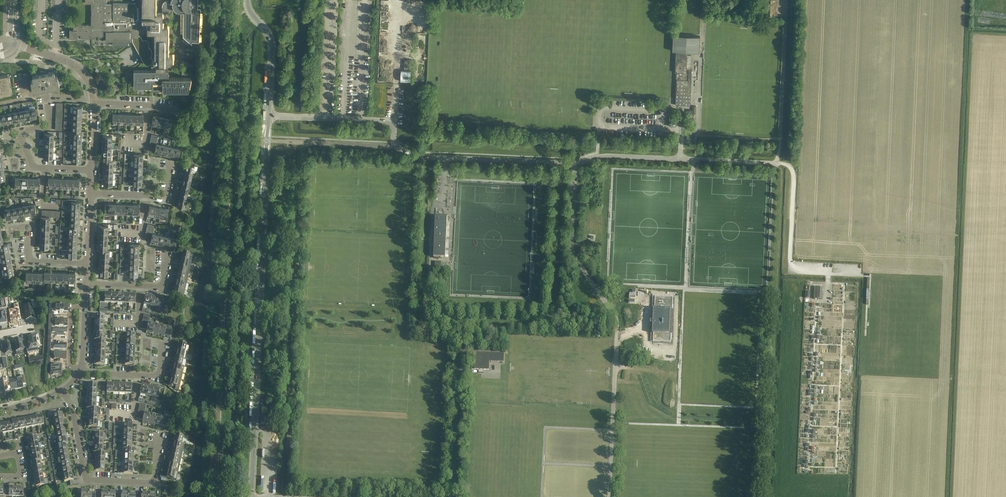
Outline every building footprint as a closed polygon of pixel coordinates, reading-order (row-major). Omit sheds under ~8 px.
[(85,3),(91,3),(91,25),(81,25),(81,23),(73,22),(73,30),(69,30),(69,38),(77,38),(77,35),(80,35),(80,38),(95,38),(95,35),(98,35),(98,38),(102,38),(102,36),(105,36),(105,41),(113,41),(113,45),(127,45),(128,41),(131,41),(131,38),(132,38),(132,39),(132,40),(132,41),(133,42),(133,43),(134,44),(135,45),(136,46),(137,46),(138,46),(138,47),(138,48),(140,50),(141,51),(142,51),(142,52),(142,53),(142,54),(142,55),(142,56),(142,57),(142,58),(142,59),(142,60),(143,61),(143,62),(144,62),(144,63),(145,63),(145,64),(146,64),(147,65),(148,65),(149,65),(150,65),(150,64),(151,64),(151,63),(151,70),(165,70),(165,67),(165,61),(172,61),(172,56),(172,54),(167,54),(167,25),(165,25),(162,25),(162,13),(155,12),(155,0),(142,0),(142,4),(135,4),(135,3),(113,3),(113,4),(106,4),(106,0),(85,0),(85,3)] [(165,25),(167,5),(172,5),(172,6),(173,7),(173,8),(174,9),(174,10),(175,11),(176,11),(177,12),(178,12),(179,12),(180,12),(183,12),(183,36),(192,44),(193,43),(192,43),(192,41),(199,41),(200,7),(197,7),(198,0),(171,0),(171,1),(170,2),(168,2),(168,0),(167,1),(166,1),(165,2),(164,3),(163,4),(163,5),(162,6),(162,13),(162,25),(165,25)] [(675,105),(680,105),(690,106),(691,80),(692,69),(686,69),(687,55),(691,55),(691,52),(699,52),(700,36),(673,35),(672,51),(676,51),(675,72),(676,73),(676,80),(677,80),(676,98),(675,105)] [(152,90),(188,90),(189,86),(188,86),(190,78),(191,77),(168,77),(168,70),(165,70),(151,70),(134,70),(134,78),(135,78),(135,87),(144,87),(152,87),(152,90)] [(401,70),(401,81),(411,82),(411,71),(401,70)] [(35,91),(57,87),(57,85),(59,85),(57,76),(55,76),(54,72),(45,73),(44,72),(40,72),(40,74),(32,76),(33,80),(30,81),(32,90),(34,89),(35,91)] [(12,93),(9,74),(0,76),(0,95),(12,93)] [(19,121),(25,119),(23,111),(19,111),(19,109),(17,109),(17,112),(19,121)] [(160,117),(153,116),(151,124),(158,126),(160,117)] [(166,118),(160,117),(158,126),(164,127),(166,118)] [(166,118),(164,127),(170,128),(172,120),(166,118)] [(154,151),(154,152),(154,153),(157,154),(157,153),(160,154),(162,145),(156,144),(156,145),(155,148),(154,151)] [(162,145),(160,154),(161,154),(160,155),(163,155),(163,154),(166,155),(168,146),(162,145)] [(174,148),(172,156),(173,156),(172,157),(175,158),(175,157),(178,158),(180,149),(174,148)] [(196,166),(190,164),(187,164),(185,169),(180,168),(179,171),(185,172),(185,171),(193,172),(193,173),(194,173),(194,172),(196,172),(197,166),(196,166)] [(191,180),(193,173),(193,172),(185,171),(185,172),(184,176),(178,175),(177,178),(183,179),(183,178),(191,180)] [(189,186),(191,180),(183,178),(183,179),(182,183),(176,182),(176,185),(181,186),(182,185),(189,186)] [(181,186),(181,190),(175,189),(174,192),(180,193),(180,192),(188,194),(189,186),(182,185),(181,186)] [(186,201),(188,194),(180,192),(180,193),(179,197),(173,196),(173,199),(178,200),(179,199),(186,201)] [(71,202),(71,208),(80,208),(80,202),(77,202),(77,199),(71,199),(71,202)] [(172,203),(171,205),(175,206),(185,208),(186,201),(179,199),(178,200),(177,204),(172,203)] [(105,204),(104,215),(114,216),(115,213),(115,204),(112,204),(112,203),(109,203),(109,204),(105,204)] [(154,216),(156,207),(150,205),(148,214),(154,216)] [(162,208),(160,217),(166,218),(168,210),(162,208)] [(433,257),(440,257),(445,258),(447,223),(447,217),(435,216),(433,257)] [(151,240),(150,242),(153,243),(156,244),(158,235),(152,233),(152,234),(151,237),(151,240)] [(170,238),(168,246),(172,247),(171,248),(174,248),(175,248),(177,239),(170,238)] [(175,261),(181,262),(181,261),(191,263),(191,262),(192,262),(193,256),(190,255),(183,253),(181,259),(176,258),(175,261)] [(174,268),(179,269),(179,268),(190,270),(191,263),(181,261),(181,262),(180,266),(174,265),(174,268)] [(172,275),(178,276),(178,275),(188,277),(190,270),(179,268),(179,269),(178,273),(173,272),(172,275)] [(170,282),(176,283),(176,282),(187,284),(188,277),(178,275),(178,276),(177,280),(171,279),(170,282)] [(169,289),(174,290),(175,289),(185,291),(187,284),(176,282),(176,283),(175,287),(169,286),(169,289)] [(814,296),(814,299),(822,299),(822,287),(814,287),(814,292),(815,293),(815,296),(814,296)] [(168,293),(167,295),(171,296),(178,297),(178,300),(180,301),(182,301),(183,298),(185,291),(175,289),(174,290),(174,294),(168,293)] [(152,297),(146,296),(144,304),(150,306),(152,297)] [(158,298),(156,307),(162,308),(164,300),(158,298)] [(654,308),(653,333),(655,333),(655,344),(673,345),(675,300),(657,300),(657,308),(654,308)] [(14,310),(8,311),(10,323),(18,321),(21,320),(18,304),(13,305),(14,310)] [(28,304),(20,306),(21,313),(25,313),(26,320),(34,318),(32,307),(29,307),(28,304)] [(147,330),(146,332),(153,333),(155,325),(148,323),(148,324),(147,327),(147,330)] [(153,333),(159,335),(161,326),(155,325),(153,333)] [(164,336),(171,338),(173,329),(166,327),(164,336)] [(30,343),(26,344),(27,353),(38,351),(38,348),(39,347),(42,346),(40,337),(37,337),(37,336),(35,337),(32,337),(32,338),(29,339),(30,343)] [(14,341),(16,352),(20,352),(23,351),(23,349),(25,348),(26,348),(25,343),(22,344),(21,340),(19,341),(18,340),(17,340),(14,341)] [(4,350),(1,351),(2,358),(6,357),(5,354),(12,353),(10,342),(8,342),(4,342),(4,343),(3,343),(3,347),(3,348),(4,350)] [(172,348),(171,351),(177,352),(177,351),(185,352),(187,345),(179,343),(178,349),(172,348)] [(169,358),(175,359),(176,358),(183,359),(186,360),(187,353),(185,352),(177,351),(177,352),(176,356),(170,355),(169,358)] [(474,370),(488,370),(489,370),(489,362),(490,352),(475,352),(474,370)] [(489,362),(504,362),(504,353),(490,352),(489,362)] [(182,366),(183,359),(176,358),(175,359),(174,363),(168,362),(168,365),(174,366),(174,364),(182,366)] [(167,369),(166,372),(172,373),(172,372),(183,374),(184,367),(182,366),(174,364),(174,366),(173,370),(167,369)] [(51,365),(51,376),(62,376),(62,365),(51,365)] [(165,376),(165,379),(170,380),(171,379),(181,381),(183,374),(172,372),(172,373),(171,377),(165,376)] [(21,377),(15,378),(17,390),(23,389),(23,387),(22,385),(26,384),(24,375),(20,376),(21,377)] [(14,378),(9,379),(11,391),(17,390),(15,378),(14,378)] [(9,379),(3,380),(5,392),(11,391),(9,379)] [(171,379),(170,380),(170,384),(164,383),(163,385),(176,387),(175,390),(179,391),(181,381),(171,379)] [(87,387),(87,390),(96,391),(97,383),(88,382),(88,387),(87,387)] [(142,385),(140,394),(146,395),(148,387),(142,385)] [(154,388),(152,397),(158,398),(160,389),(154,388)] [(54,421),(63,420),(61,413),(53,415),(54,421)] [(143,417),(143,420),(142,422),(149,423),(151,415),(144,413),(144,414),(143,417)] [(94,434),(94,440),(103,440),(103,434),(101,434),(101,432),(95,431),(95,434),(94,434)] [(168,439),(168,443),(173,444),(174,442),(182,444),(183,437),(175,435),(174,441),(168,439)] [(67,444),(66,438),(57,439),(58,445),(57,445),(57,446),(67,444)] [(167,446),(166,450),(172,451),(172,449),(182,451),(184,444),(182,444),(174,442),(173,444),(173,448),(167,446)] [(181,459),(182,451),(172,449),(172,451),(171,455),(165,453),(165,456),(170,458),(171,456),(181,459)] [(179,466),(181,459),(171,456),(170,458),(169,462),(164,460),(163,464),(169,465),(169,463),(179,466)] [(162,467),(161,471),(167,472),(168,470),(178,473),(179,466),(169,463),(169,465),(168,469),(162,467)] [(160,478),(161,478),(166,479),(166,477),(176,480),(178,473),(168,470),(167,472),(166,476),(161,474),(160,478)] [(6,496),(12,496),(16,496),(16,488),(9,487),(9,491),(6,491),(6,496)] [(16,496),(19,496),(26,496),(26,492),(23,491),(23,488),(16,488),(16,496)]
